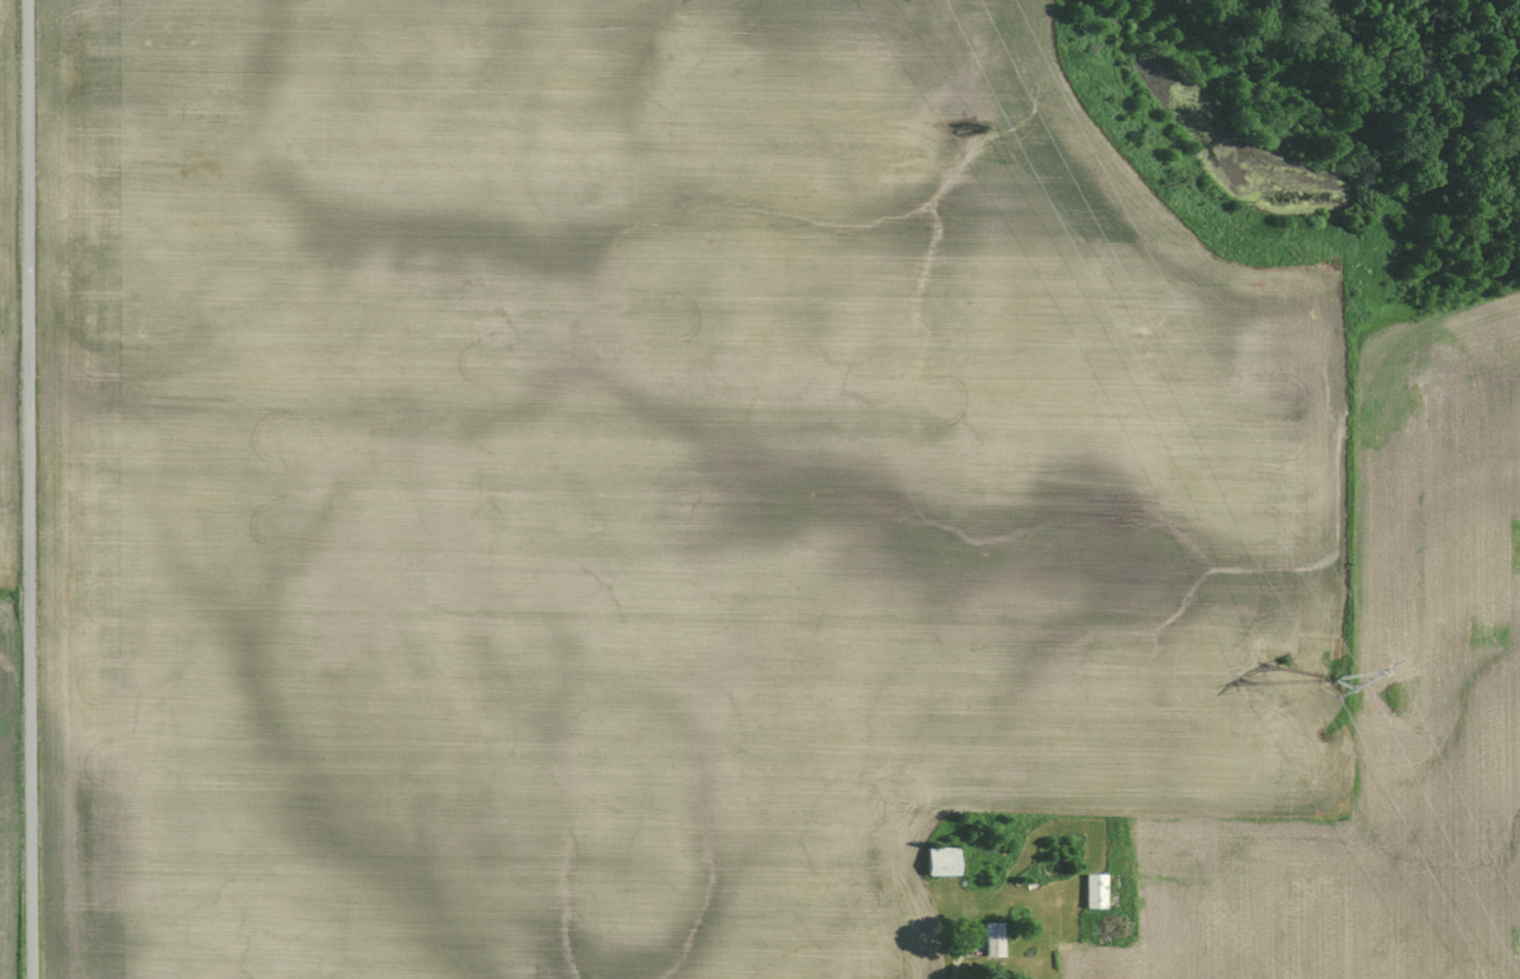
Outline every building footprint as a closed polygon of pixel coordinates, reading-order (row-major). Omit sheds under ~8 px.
[(962,848),(930,848),(930,877),(962,877),(962,848)] [(1108,876),(1089,876),(1089,910),(1108,910),(1108,876)] [(1007,956),(1007,923),(988,923),(988,956),(1007,956)]
